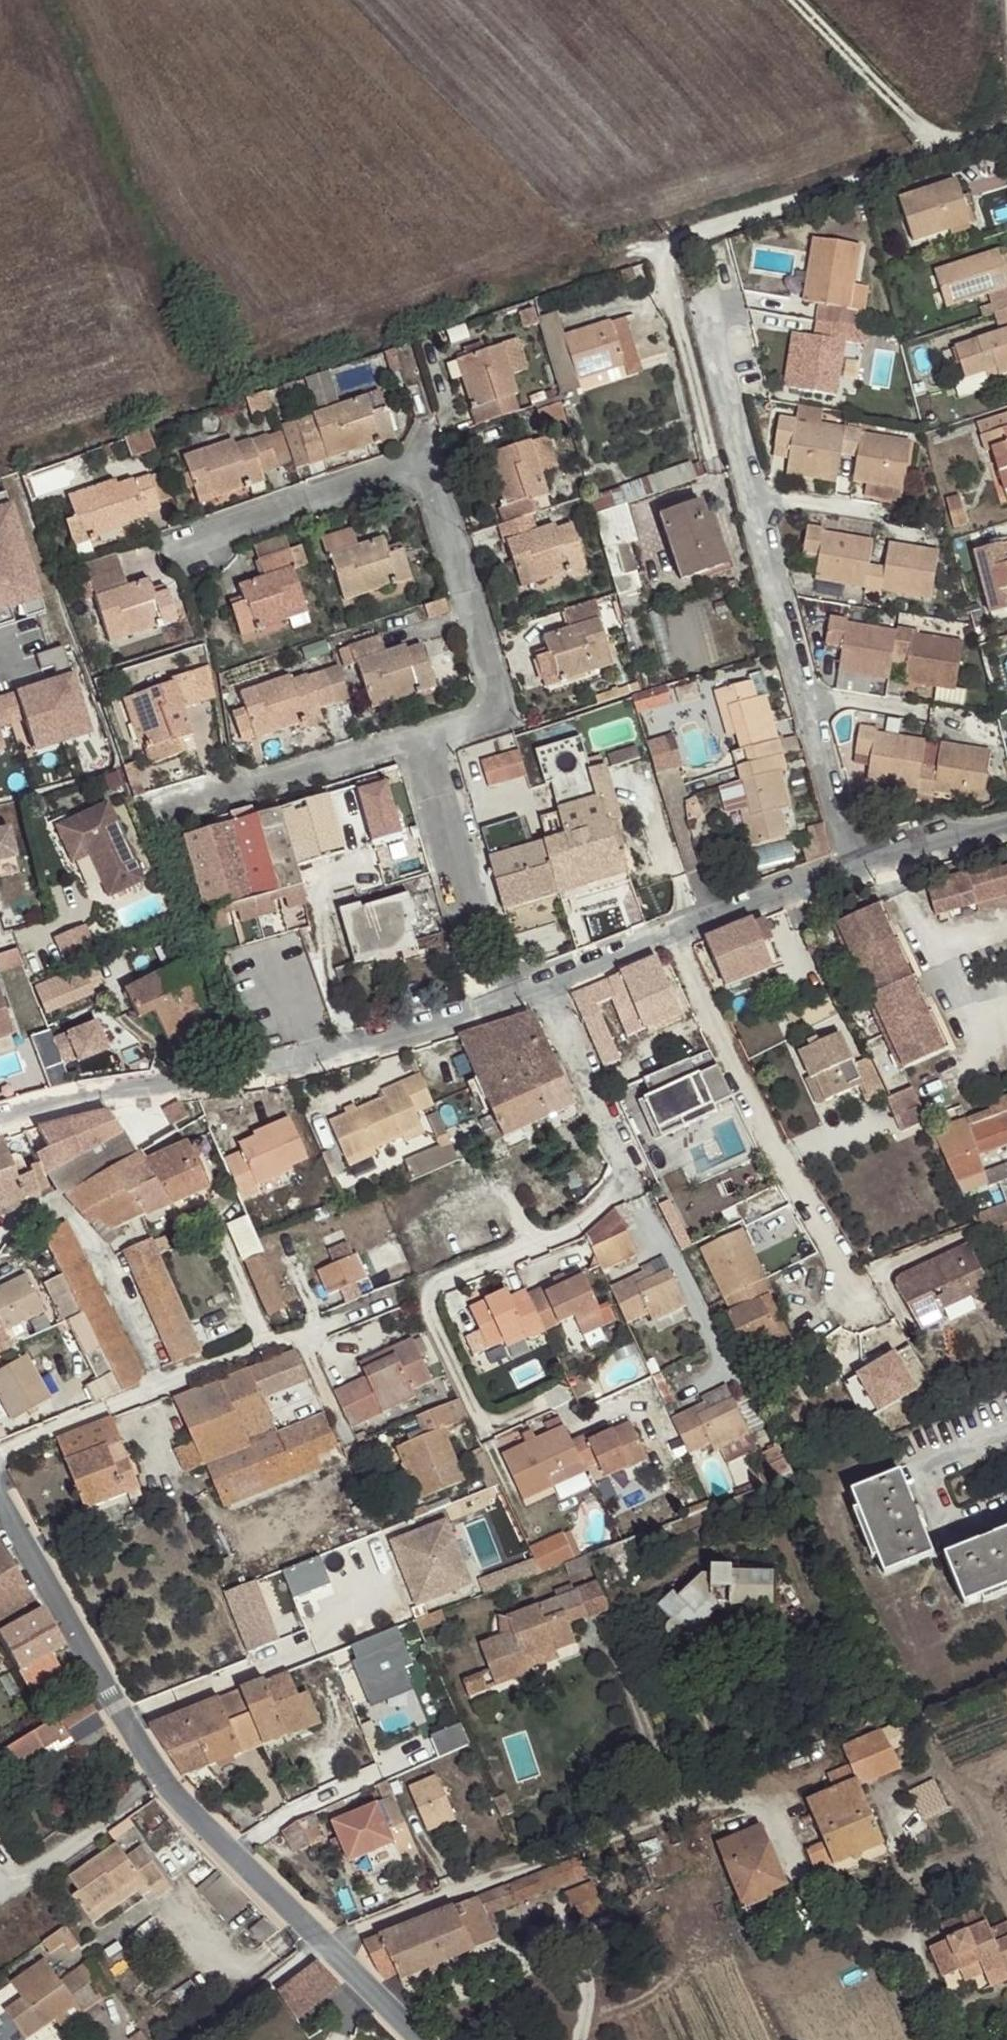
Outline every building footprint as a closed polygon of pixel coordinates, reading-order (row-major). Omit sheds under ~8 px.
[(973,206),(970,198),(962,199),(958,186),(957,182),(900,201),(914,244),(950,231),(969,226),(971,225),(967,209),(973,206)] [(962,199),(970,198),(965,183),(958,186),(962,199)] [(973,239),(969,226),(950,231),(955,244),(973,239)] [(826,307),(824,323),(855,328),(857,311),(851,309),(861,247),(812,240),(802,302),(817,305),(826,307)] [(851,309),(857,311),(864,313),(868,288),(861,286),(868,249),(861,247),(851,309)] [(1006,310),(1006,276),(1001,258),(1000,258),(999,251),(934,271),(935,275),(938,283),(946,310),(987,296),(994,314),(1006,310)] [(633,280),(630,269),(620,272),(623,283),(633,280)] [(925,287),(938,283),(935,275),(922,278),(925,287)] [(817,305),(815,321),(824,323),(826,307),(817,305)] [(994,314),(1000,334),(956,347),(966,381),(996,371),(999,378),(1006,376),(1006,310),(994,314)] [(556,313),(538,318),(561,396),(568,394),(580,391),(577,381),(624,366),(624,367),(638,363),(625,318),(610,322),(610,320),(563,335),(556,313)] [(824,323),(815,321),(813,338),(820,339),(824,323)] [(855,328),(824,323),(820,339),(813,338),(797,334),(787,389),(841,397),(844,382),(850,345),(851,345),(855,328)] [(861,345),(864,329),(855,328),(851,345),(850,345),(844,382),(857,383),(864,346),(861,345)] [(518,340),(463,357),(468,375),(460,376),(477,427),(519,413),(514,397),(518,395),(512,375),(528,370),(518,340)] [(401,372),(394,350),(382,354),(390,376),(401,372)] [(468,375),(463,357),(454,360),(460,376),(468,375)] [(641,371),(638,363),(624,367),(626,376),(641,371)] [(304,379),(316,414),(339,407),(327,371),(304,379)] [(996,371),(966,381),(968,387),(985,381),(985,383),(999,378),(996,371)] [(271,410),(265,392),(244,400),(250,416),(271,410)] [(561,396),(561,397),(570,428),(577,425),(569,399),(568,394),(561,396)] [(339,407),(316,414),(294,422),(294,424),(280,428),(282,432),(293,464),(295,470),(308,466),(310,467),(328,461),(325,455),(344,448),(346,455),(379,444),(379,447),(395,440),(385,410),(372,414),(366,397),(339,407)] [(557,434),(568,430),(561,404),(536,412),(540,425),(552,422),(557,434)] [(844,434),(845,428),(822,423),(824,412),(798,408),(797,420),(796,421),(796,426),(844,434)] [(1006,430),(1006,415),(976,424),(981,438),(1006,430)] [(787,471),(837,481),(840,457),(844,434),(796,426),(796,421),(779,417),(774,446),(790,449),(789,461),(787,471)] [(863,432),(845,428),(844,434),(840,457),(856,460),(853,484),(866,487),(864,497),(901,503),(910,444),(862,435),(863,432)] [(981,438),(985,455),(993,452),(1005,493),(1006,493),(1006,430),(981,438)] [(293,464),(282,432),(267,436),(278,469),(293,464)] [(278,469),(267,436),(251,442),(250,440),(234,446),(232,441),(183,458),(197,497),(216,491),(218,498),(264,483),(262,474),(278,469)] [(498,509),(502,524),(532,517),(535,515),(531,501),(547,496),(540,476),(559,471),(547,436),(484,456),(500,509),(498,509)] [(772,458),(789,461),(790,449),(774,446),(772,458)] [(328,461),(346,455),(344,448),(325,455),(328,461)] [(785,477),(835,486),(837,481),(787,471),(785,477)] [(162,473),(148,477),(157,503),(171,500),(162,473)] [(585,482),(595,515),(624,505),(619,490),(615,474),(585,482)] [(157,503),(148,477),(117,487),(114,481),(68,496),(75,520),(66,523),(74,547),(123,532),(122,527),(118,519),(142,513),(143,515),(160,510),(157,503)] [(625,505),(646,497),(640,483),(619,490),(624,505),(625,505)] [(216,491),(197,497),(201,510),(220,503),(218,498),(216,491)] [(948,508),(962,505),(960,498),(947,501),(948,508)] [(0,504),(0,609),(44,593),(10,500),(0,504)] [(699,501),(692,504),(698,519),(704,516),(699,501)] [(698,519),(692,504),(658,514),(680,580),(711,571),(714,576),(732,569),(727,553),(717,557),(710,536),(720,533),(713,514),(704,517),(704,516),(698,519)] [(624,505),(595,515),(605,551),(636,542),(625,505),(624,505)] [(968,525),(962,505),(948,508),(954,529),(968,525)] [(118,519),(122,527),(144,519),(143,516),(143,515),(142,513),(118,519)] [(562,552),(578,547),(571,525),(556,528),(554,525),(536,531),(532,517),(502,524),(498,527),(504,543),(506,543),(518,580),(538,575),(540,582),(569,573),(562,552)] [(870,566),(874,542),(825,533),(825,530),(807,527),(803,555),(819,559),(816,582),(866,591),(870,566)] [(351,530),(320,540),(326,558),(329,557),(341,595),(360,589),(363,595),(399,583),(389,555),(384,539),(357,547),(351,530)] [(717,557),(727,553),(720,533),(710,536),(717,557)] [(240,636),(287,620),(284,614),(305,608),(292,569),(305,566),(299,548),(290,551),(285,537),(253,547),(263,578),(237,587),(243,604),(231,608),(240,636)] [(866,591),(865,595),(882,598),(883,593),(932,601),(939,554),(889,545),(885,569),(870,566),(866,591)] [(973,555),(992,617),(1006,613),(1006,546),(973,555)] [(585,568),(578,547),(562,552),(569,573),(585,568)] [(403,550),(389,555),(399,583),(411,579),(403,550)] [(90,580),(121,569),(117,557),(85,566),(90,580)] [(127,586),(121,569),(90,580),(90,582),(80,585),(85,601),(94,599),(110,643),(161,628),(162,632),(178,626),(166,592),(154,596),(151,589),(148,580),(127,586)] [(640,589),(636,573),(613,580),(616,594),(640,589)] [(538,575),(518,580),(521,588),(540,582),(538,575)] [(164,585),(151,589),(154,596),(166,592),(164,585)] [(360,589),(341,595),(344,602),(363,595),(360,589)] [(448,613),(444,601),(423,607),(426,620),(448,613)] [(593,665),(610,660),(598,621),(600,620),(595,602),(564,613),(569,630),(542,639),(547,655),(536,658),(546,688),(595,671),(593,665)] [(284,614),(287,620),(307,614),(305,608),(284,614)] [(839,673),(888,681),(891,667),(892,658),(896,633),(849,625),(849,622),(831,618),(826,647),(843,650),(839,673)] [(919,632),(897,629),(896,633),(892,658),(908,661),(907,670),(905,684),(936,689),(934,703),(963,708),(967,691),(956,689),(964,644),(920,636),(919,632)] [(356,665),(370,703),(387,697),(389,703),(435,689),(421,646),(405,651),(404,647),(388,652),(383,636),(338,651),(343,669),(356,665)] [(40,654),(45,669),(68,661),(63,647),(40,654)] [(891,667),(907,670),(908,661),(892,658),(891,667)] [(612,666),(610,660),(593,665),(595,671),(612,666)] [(209,666),(191,673),(202,705),(215,700),(209,666)] [(337,668),(323,672),(336,707),(349,704),(337,668)] [(289,678),(238,695),(242,708),(231,711),(239,736),(252,732),(252,734),(270,729),(272,735),(298,727),(321,720),(319,712),(336,707),(323,672),(290,682),(289,678)] [(642,676),(646,693),(662,688),(657,672),(642,676)] [(191,673),(171,680),(172,684),(127,699),(143,746),(150,765),(180,755),(176,742),(183,739),(193,736),(184,711),(202,705),(191,673)] [(73,677),(45,686),(63,741),(90,732),(73,677)] [(716,693),(723,722),(731,719),(736,737),(740,751),(732,754),(735,768),(783,756),(767,697),(758,699),(754,682),(716,693)] [(45,686),(17,695),(36,750),(63,741),(45,686)] [(641,709),(672,701),(669,689),(638,698),(641,709)] [(387,697),(370,703),(371,709),(389,703),(387,697)] [(127,699),(117,703),(133,750),(143,746),(127,699)] [(731,719),(723,722),(728,739),(736,737),(731,719)] [(321,720),(298,727),(299,732),(323,726),(321,720)] [(921,766),(925,742),(878,734),(878,731),(861,728),(855,756),(871,760),(867,782),(917,789),(921,766)] [(252,732),(239,736),(242,744),(255,740),(255,741),(272,735),(270,729),(252,734),(252,732)] [(651,738),(656,770),(681,766),(677,734),(651,738)] [(546,785),(550,784),(572,777),(591,773),(580,738),(536,750),(546,785)] [(176,742),(180,755),(188,752),(183,739),(176,742)] [(940,744),(925,742),(921,766),(936,768),(940,744)] [(917,789),(916,800),(934,803),(936,793),(984,801),(991,753),(940,744),(936,768),(921,766),(917,789)] [(637,750),(620,755),(623,765),(640,759),(637,750)] [(526,778),(518,753),(483,763),(490,788),(526,778)] [(611,769),(623,765),(620,755),(608,759),(611,769)] [(787,770),(783,756),(735,768),(739,782),(726,786),(723,788),(721,792),(728,813),(740,810),(750,848),(789,836),(782,811),(791,809),(782,772),(787,770)] [(605,769),(591,773),(572,777),(580,806),(559,812),(567,837),(593,829),(602,860),(620,855),(612,824),(619,822),(621,821),(605,769)] [(133,771),(124,773),(133,798),(134,799),(145,796),(140,783),(137,784),(133,771)] [(580,806),(572,777),(550,784),(555,800),(559,812),(580,806)] [(388,786),(358,794),(372,846),(403,838),(388,786)] [(325,795),(277,809),(295,865),(342,852),(325,795)] [(68,842),(85,835),(91,849),(108,893),(145,878),(113,798),(59,819),(68,842)] [(616,887),(631,883),(624,854),(620,855),(602,860),(593,829),(567,837),(559,812),(555,800),(537,804),(547,840),(543,841),(544,844),(552,868),(560,895),(573,891),(582,888),(583,896),(589,916),(622,907),(616,887)] [(295,865),(277,809),(176,839),(204,914),(221,909),(282,891),(301,886),(295,865)] [(488,860),(495,884),(552,868),(544,844),(530,848),(520,818),(481,828),(491,859),(488,860)] [(627,853),(619,822),(612,824),(620,855),(624,854),(627,853)] [(0,825),(0,856),(15,852),(7,823),(0,825)] [(85,835),(68,842),(74,856),(91,849),(85,835)] [(424,853),(419,837),(407,840),(411,856),(424,853)] [(411,878),(429,873),(424,853),(411,856),(406,858),(411,878)] [(999,866),(1006,891),(1006,863),(999,866)] [(967,875),(976,906),(1006,897),(1006,891),(999,866),(967,875)] [(552,868),(495,884),(504,911),(560,895),(552,868)] [(927,887),(936,917),(976,906),(967,875),(927,887)] [(306,902),(301,886),(282,891),(287,908),(306,902)] [(576,899),(583,896),(582,888),(573,891),(576,899)] [(271,902),(283,898),(282,891),(221,909),(223,916),(236,913),(239,922),(274,912),(271,902)] [(361,906),(339,912),(354,962),(355,965),(375,959),(374,954),(416,943),(411,925),(416,924),(408,897),(362,910),(361,906)] [(877,909),(945,1054),(950,1052),(882,907),(877,909)] [(210,931),(226,926),(223,916),(221,909),(204,914),(210,931)] [(903,1053),(911,1070),(945,1054),(877,909),(843,925),(851,942),(846,944),(846,945),(842,948),(858,984),(864,982),(869,980),(885,1014),(880,1017),(880,1018),(876,1020),(892,1056),(897,1054),(898,1055),(903,1053)] [(753,979),(774,970),(764,946),(755,923),(754,920),(706,939),(726,990),(753,979)] [(764,920),(755,923),(764,946),(773,943),(764,920)] [(565,947),(575,944),(569,925),(559,929),(565,947)] [(833,930),(842,948),(846,945),(846,944),(851,942),(843,925),(833,930)] [(416,943),(374,954),(376,961),(418,950),(416,943)] [(24,965),(20,947),(0,951),(0,970),(24,965)] [(680,1015),(656,959),(572,995),(580,1013),(615,998),(627,993),(632,1005),(621,1010),(615,1012),(626,1038),(680,1015)] [(183,962),(161,972),(176,1000),(153,1011),(155,1016),(167,1041),(189,1031),(183,1017),(204,1008),(183,962)] [(94,964),(35,988),(43,1006),(70,996),(101,983),(94,964)] [(176,1000),(161,972),(124,990),(138,1019),(153,1011),(176,1000)] [(753,979),(726,990),(732,1004),(759,994),(753,979)] [(858,984),(876,1020),(880,1018),(880,1017),(885,1014),(869,980),(864,982),(858,984)] [(14,1033),(0,993),(0,1038),(14,1033)] [(627,993),(615,998),(621,1010),(632,1005),(627,993)] [(70,996),(43,1006),(45,1013),(73,1002),(70,996)] [(803,1020),(798,1006),(785,1011),(781,1002),(768,1007),(774,1024),(787,1019),(790,1024),(803,1020)] [(496,1025),(508,1054),(547,1040),(534,1013),(496,1025)] [(583,1021),(604,1067),(621,1060),(600,1015),(583,1021)] [(55,1039),(66,1065),(80,1059),(81,1062),(111,1050),(99,1021),(55,1039)] [(496,1025),(458,1037),(470,1068),(508,1054),(496,1025)] [(841,1036),(800,1055),(810,1079),(814,1077),(826,1103),(862,1086),(866,1095),(868,1093),(872,1102),(886,1095),(869,1060),(855,1067),(841,1036)] [(508,1054),(522,1086),(561,1071),(547,1040),(508,1054)] [(892,1056),(901,1075),(911,1070),(903,1053),(898,1055),(897,1054),(892,1056)] [(486,1100),(522,1086),(508,1054),(470,1068),(477,1081),(468,1085),(473,1098),(483,1094),(486,1100)] [(681,1068),(646,1082),(650,1092),(639,1097),(658,1141),(724,1114),(721,1107),(733,1101),(720,1070),(687,1083),(681,1068)] [(561,1071),(522,1086),(539,1124),(577,1106),(561,1071)] [(433,1106),(420,1076),(383,1092),(386,1099),(329,1122),(346,1161),(375,1149),(402,1138),(423,1129),(416,1113),(433,1106)] [(810,1079),(806,1081),(818,1106),(826,1103),(814,1077),(810,1079)] [(539,1124),(522,1086),(486,1100),(492,1116),(480,1121),(490,1145),(502,1140),(503,1141),(539,1124)] [(921,1107),(914,1091),(892,1099),(889,1101),(896,1118),(900,1116),(921,1107)] [(963,1116),(979,1158),(1006,1148),(1006,1099),(963,1116)] [(187,1116),(178,1102),(164,1109),(173,1125),(187,1116)] [(928,1122),(921,1107),(900,1116),(906,1131),(928,1122)] [(173,1125),(164,1109),(142,1122),(154,1145),(177,1132),(173,1125)] [(109,1111),(36,1127),(24,1132),(31,1149),(8,1157),(1,1139),(0,1140),(0,1174),(13,1170),(17,1180),(32,1175),(40,1193),(49,1189),(45,1179),(49,1179),(60,1193),(107,1244),(123,1238),(120,1228),(141,1218),(107,1171),(138,1154),(109,1111)] [(979,1158),(963,1116),(930,1127),(958,1184),(984,1174),(979,1158)] [(223,1159),(241,1204),(259,1196),(256,1187),(280,1178),(278,1173),(293,1167),(306,1161),(288,1119),(258,1131),(260,1135),(252,1138),(236,1145),(239,1152),(223,1159)] [(244,1263),(262,1254),(205,1123),(189,1134),(244,1263)] [(424,1136),(423,1129),(402,1138),(405,1144),(424,1136)] [(453,1151),(446,1135),(437,1139),(443,1155),(453,1151)] [(186,1145),(165,1153),(189,1198),(206,1190),(186,1145)] [(375,1149),(346,1161),(349,1167),(378,1156),(375,1149)] [(165,1153),(143,1161),(170,1206),(189,1198),(165,1153)] [(107,1171),(141,1218),(170,1206),(143,1161),(138,1154),(107,1171)] [(408,1172),(413,1182),(431,1174),(427,1164),(408,1172)] [(984,1174),(989,1188),(1006,1181),(1006,1165),(984,1174)] [(256,1187),(259,1196),(260,1199),(299,1183),(293,1167),(278,1173),(280,1178),(256,1187)] [(743,1168),(674,1197),(688,1230),(757,1201),(743,1168)] [(0,1174),(0,1207),(15,1200),(20,1209),(26,1204),(42,1197),(40,1193),(32,1175),(17,1180),(13,1170),(0,1174)] [(20,1209),(15,1200),(0,1207),(0,1218),(20,1209)] [(973,1217),(987,1244),(1006,1237),(1006,1204),(973,1217)] [(86,1324),(121,1391),(140,1383),(139,1379),(144,1376),(65,1224),(42,1236),(60,1271),(70,1293),(81,1314),(86,1324)] [(759,1225),(742,1232),(751,1250),(768,1243),(759,1225)] [(700,1251),(724,1301),(766,1281),(751,1250),(742,1232),(742,1231),(700,1251)] [(627,1234),(592,1250),(602,1274),(638,1257),(627,1234)] [(172,1364),(201,1351),(151,1241),(121,1253),(172,1364)] [(897,1289),(923,1331),(946,1320),(942,1313),(934,1295),(942,1291),(945,1297),(947,1296),(969,1286),(977,1302),(993,1294),(970,1246),(937,1261),(933,1272),(925,1275),(922,1268),(901,1278),(900,1278),(900,1279),(899,1279),(898,1279),(898,1280),(898,1281),(897,1281),(897,1282),(896,1282),(896,1283),(896,1284),(896,1285),(896,1286),(896,1287),(897,1287),(897,1288),(897,1289)] [(286,1309),(262,1254),(244,1263),(268,1317),(286,1309)] [(328,1296),(366,1279),(356,1256),(318,1272),(328,1296)] [(642,1274),(609,1289),(626,1325),(648,1315),(653,1322),(687,1307),(664,1259),(641,1270),(642,1274)] [(934,1263),(936,1262),(922,1268),(925,1275),(933,1272),(933,1270),(933,1268),(933,1267),(933,1265),(934,1263)] [(544,1289),(533,1294),(550,1331),(574,1320),(582,1338),(608,1327),(582,1269),(565,1277),(568,1285),(558,1289),(546,1294),(544,1289)] [(51,1302),(70,1293),(60,1271),(41,1281),(51,1302)] [(3,1335),(46,1313),(26,1274),(0,1287),(0,1330),(3,1335)] [(568,1285),(565,1277),(565,1275),(554,1279),(558,1289),(568,1285)] [(766,1281),(724,1301),(729,1311),(726,1313),(749,1362),(765,1354),(785,1345),(763,1299),(770,1296),(772,1293),(766,1281)] [(550,1331),(533,1294),(527,1295),(525,1291),(511,1297),(507,1291),(469,1308),(480,1332),(488,1349),(504,1342),(505,1343),(523,1334),(526,1340),(527,1342),(550,1331)] [(934,1295),(942,1313),(952,1308),(947,1296),(945,1297),(942,1291),(934,1295)] [(65,1322),(81,1314),(70,1293),(51,1302),(62,1323),(65,1322)] [(791,1341),(770,1296),(763,1299),(785,1345),(791,1341)] [(86,1324),(81,1314),(65,1322),(70,1331),(86,1324)] [(100,1400),(121,1391),(86,1324),(70,1331),(97,1382),(93,1385),(100,1400)] [(9,1348),(3,1335),(0,1330),(0,1352),(9,1348)] [(488,1349),(480,1332),(466,1338),(475,1356),(488,1349)] [(507,1348),(526,1340),(523,1334),(505,1343),(507,1348)] [(362,1371),(365,1378),(383,1414),(416,1398),(413,1392),(433,1382),(413,1339),(393,1349),(395,1355),(362,1371)] [(17,1344),(9,1348),(16,1361),(0,1371),(0,1402),(11,1422),(26,1413),(37,1407),(51,1399),(17,1344)] [(395,1355),(393,1349),(360,1365),(362,1371),(395,1355)] [(224,1508),(344,1461),(324,1415),(288,1430),(270,1395),(309,1380),(296,1352),(193,1391),(178,1405),(195,1443),(206,1467),(213,1463),(221,1482),(215,1488),(224,1508)] [(348,1385),(365,1423),(383,1414),(365,1378),(348,1385)] [(348,1385),(334,1392),(352,1430),(365,1423),(348,1385)] [(178,1405),(193,1391),(175,1398),(178,1405)] [(898,1399),(859,1415),(869,1436),(906,1419),(898,1399)] [(714,1400),(706,1404),(710,1412),(718,1408),(714,1400)] [(469,1420),(459,1401),(416,1417),(421,1431),(424,1438),(409,1443),(400,1447),(421,1500),(464,1482),(444,1431),(469,1420)] [(671,1420),(688,1457),(710,1447),(715,1454),(750,1437),(733,1401),(718,1408),(710,1412),(706,1404),(671,1420)] [(37,1407),(26,1413),(29,1418),(39,1412),(37,1407)] [(140,1490),(112,1419),(57,1440),(85,1512),(140,1490)] [(585,1437),(572,1442),(585,1469),(597,1463),(605,1480),(647,1461),(630,1424),(610,1434),(589,1444),(585,1437)] [(585,1437),(589,1444),(610,1434),(607,1426),(585,1437)] [(572,1442),(565,1428),(537,1441),(519,1450),(502,1457),(524,1503),(587,1473),(585,1469),(572,1442)] [(424,1438),(421,1431),(407,1437),(409,1443),(424,1438)] [(519,1450),(537,1441),(532,1432),(515,1440),(519,1450)] [(206,1467),(195,1443),(176,1451),(187,1474),(206,1467)] [(415,1502),(421,1500),(400,1447),(396,1449),(404,1468),(401,1470),(415,1502)] [(793,1476),(779,1447),(759,1456),(765,1468),(757,1472),(764,1488),(793,1476)] [(206,1467),(215,1488),(221,1482),(213,1463),(206,1467)] [(483,1474),(490,1490),(500,1486),(493,1470),(483,1474)] [(932,1555),(900,1474),(852,1494),(885,1574),(932,1555)] [(418,1569),(430,1600),(470,1584),(446,1523),(394,1544),(406,1574),(418,1569)] [(563,1533),(529,1549),(541,1574),(576,1561),(563,1533)] [(946,1558),(965,1607),(1006,1589),(1006,1533),(946,1558)] [(11,1566),(0,1548),(0,1573),(11,1566)] [(283,1570),(294,1597),(332,1582),(321,1555),(283,1570)] [(0,1573),(0,1622),(33,1602),(11,1566),(0,1573)] [(729,1607),(733,1606),(773,1608),(774,1575),(732,1573),(733,1568),(711,1568),(712,1575),(702,1574),(679,1596),(674,1591),(657,1606),(671,1622),(687,1608),(693,1614),(711,1596),(717,1602),(728,1603),(729,1607)] [(418,1605),(430,1600),(418,1569),(406,1574),(418,1605)] [(610,1607),(598,1580),(578,1588),(590,1618),(610,1607)] [(226,1593),(251,1658),(282,1646),(256,1581),(226,1593)] [(590,1618),(578,1588),(504,1617),(511,1632),(500,1636),(479,1644),(494,1683),(509,1677),(511,1682),(529,1674),(529,1672),(524,1661),(555,1649),(557,1653),(579,1645),(571,1625),(590,1618)] [(731,1614),(733,1606),(729,1607),(728,1603),(717,1602),(711,1596),(693,1614),(687,1608),(671,1622),(666,1626),(667,1631),(668,1635),(679,1647),(715,1614),(731,1614)] [(38,1605),(15,1619),(16,1623),(0,1632),(0,1645),(31,1694),(47,1684),(63,1674),(52,1654),(64,1646),(38,1605)] [(441,1612),(416,1621),(420,1633),(446,1623),(441,1612)] [(511,1632),(504,1617),(499,1616),(500,1636),(511,1632)] [(398,1629),(352,1648),(357,1661),(352,1662),(368,1701),(412,1683),(405,1669),(413,1665),(398,1629)] [(560,1660),(557,1653),(555,1649),(524,1661),(529,1672),(560,1660)] [(291,1672),(241,1691),(264,1748),(321,1725),(315,1712),(308,1694),(301,1697),(291,1672)] [(497,1688),(511,1682),(509,1677),(494,1683),(497,1688)] [(492,1697),(486,1683),(468,1690),(474,1705),(492,1697)] [(47,1684),(31,1694),(37,1703),(54,1693),(47,1684)] [(241,1691),(150,1727),(184,1778),(264,1748),(241,1691)] [(7,1787),(26,1775),(19,1763),(42,1748),(43,1750),(68,1735),(75,1745),(104,1727),(86,1698),(0,1752),(0,1776),(7,1787)] [(433,1735),(442,1756),(472,1743),(463,1722),(433,1735)] [(904,1722),(865,1737),(882,1778),(902,1769),(893,1750),(914,1741),(904,1722)] [(110,1737),(104,1727),(75,1745),(73,1746),(80,1756),(110,1737)] [(882,1778),(865,1737),(839,1748),(846,1765),(823,1775),(830,1790),(805,1801),(822,1842),(805,1849),(814,1870),(831,1863),(834,1866),(885,1844),(861,1787),(882,1778)] [(454,1820),(436,1778),(409,1789),(427,1832),(454,1820)] [(388,1782),(377,1786),(383,1802),(333,1824),(351,1865),(366,1859),(384,1851),(396,1846),(401,1858),(418,1851),(388,1782)] [(492,1800),(500,1819),(512,1813),(504,1795),(492,1800)] [(937,1818),(932,1807),(921,1812),(925,1822),(937,1818)] [(298,1822),(309,1847),(326,1839),(315,1816),(298,1822)] [(130,1819),(109,1832),(115,1841),(136,1827),(130,1819)] [(293,1855),(309,1847),(298,1822),(282,1833),(293,1855)] [(786,1886),(762,1825),(717,1843),(741,1904),(786,1886)] [(151,1892),(167,1880),(143,1845),(127,1856),(119,1844),(69,1878),(81,1894),(74,1899),(87,1917),(142,1879),(151,1892)] [(384,1851),(366,1859),(371,1870),(388,1863),(384,1851)] [(583,1856),(529,1877),(537,1894),(589,1873),(583,1856)] [(224,1876),(215,1883),(230,1897),(238,1891),(224,1876)] [(529,1877),(527,1878),(507,1886),(514,1904),(537,1894),(529,1877)] [(142,1879),(87,1917),(92,1924),(138,1893),(143,1897),(151,1892),(142,1879)] [(173,1889),(167,1880),(151,1892),(157,1900),(173,1889)] [(593,1882),(564,1894),(571,1908),(575,1907),(581,1920),(605,1910),(593,1882)] [(230,1897),(215,1883),(202,1894),(215,1910),(230,1897)] [(366,1943),(378,1974),(380,1976),(387,1981),(397,1977),(401,1985),(500,1941),(492,1923),(497,1920),(494,1914),(515,1906),(514,1904),(507,1886),(366,1943)] [(637,1905),(633,1896),(625,1900),(629,1909),(637,1905)] [(990,1928),(981,1907),(939,1925),(947,1942),(931,1949),(944,1976),(958,1970),(978,1961),(984,1975),(991,1989),(1006,1982),(1006,1921),(990,1928)] [(71,1934),(66,1927),(42,1943),(47,1949),(71,1934)] [(82,2014),(100,2002),(78,1971),(61,1982),(45,1960),(11,1984),(23,2000),(5,2013),(24,2039),(27,2039),(55,2020),(76,2005),(82,2014)] [(978,1961),(958,1970),(964,1983),(984,1975),(978,1961)] [(317,1962),(277,1991),(298,2020),(341,1986),(317,1962)] [(61,2029),(82,2014),(76,2005),(55,2020),(61,2029)]
